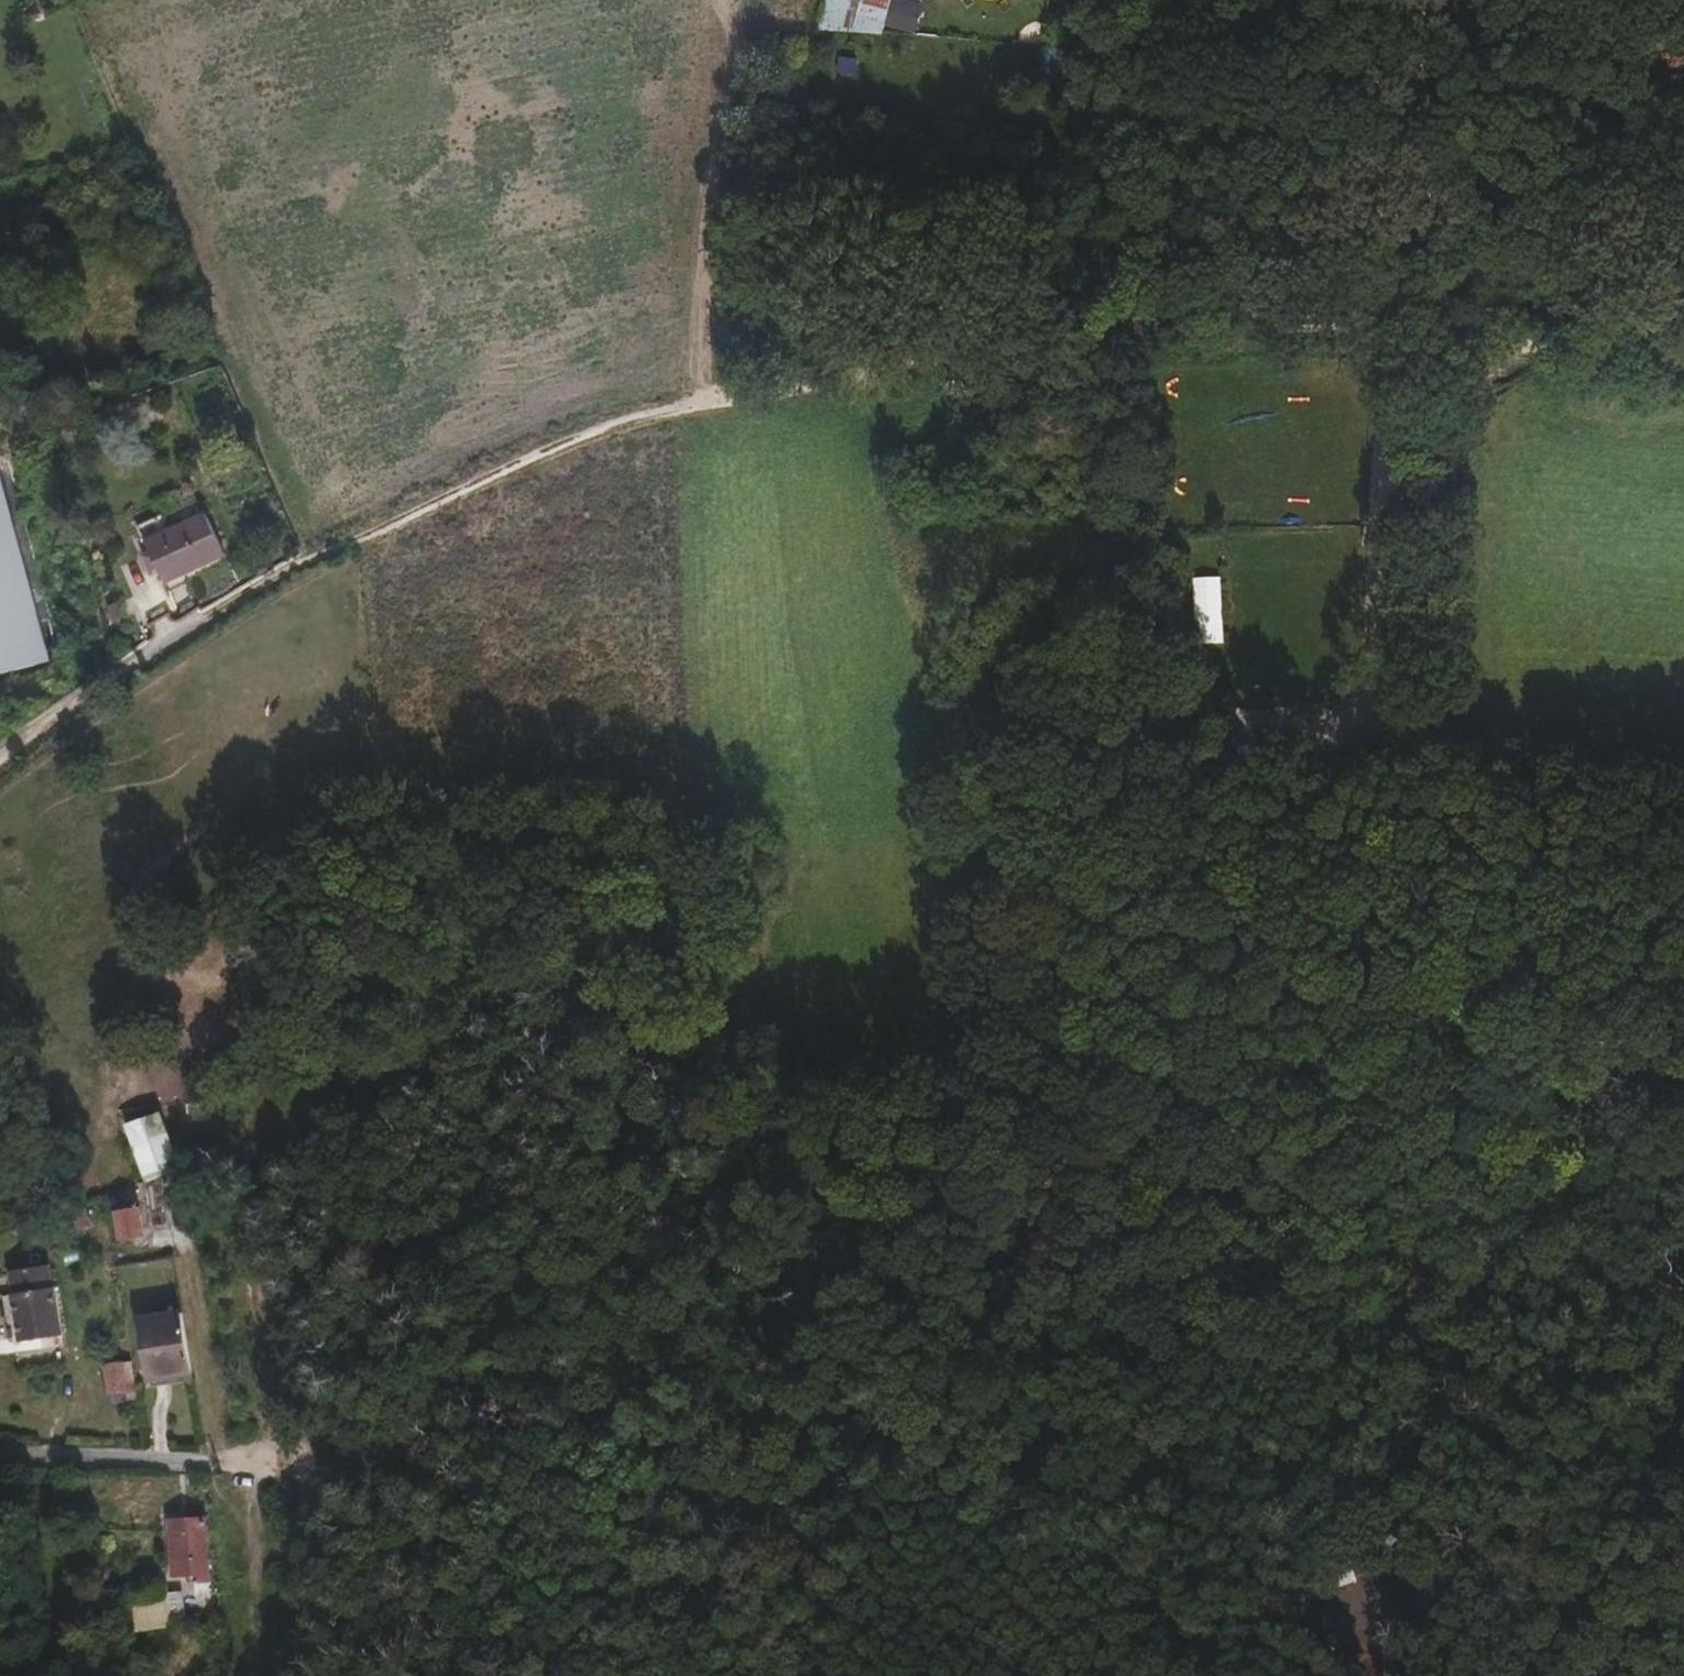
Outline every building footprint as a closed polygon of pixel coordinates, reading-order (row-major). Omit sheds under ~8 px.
[(861,0),(824,0),(817,31),(853,33),(861,0)] [(891,0),(861,0),(853,33),(882,34),(891,0)] [(923,0),(893,0),(886,26),(914,33),(923,0)] [(225,554),(206,514),(169,531),(162,516),(139,527),(165,583),(225,554)] [(124,1119),(142,1181),(179,1170),(161,1109),(124,1119)] [(151,1230),(146,1200),(121,1204),(127,1233),(151,1230)] [(72,1336),(63,1288),(61,1288),(56,1266),(18,1273),(23,1295),(20,1296),(30,1343),(72,1336)] [(203,1363),(190,1303),(151,1311),(163,1371),(203,1363)] [(145,1407),(140,1381),(122,1384),(127,1410),(145,1407)] [(234,1579),(225,1520),(187,1525),(196,1581),(216,1578),(217,1582),(234,1579)] [(195,1630),(192,1602),(175,1604),(179,1632),(195,1630)]
